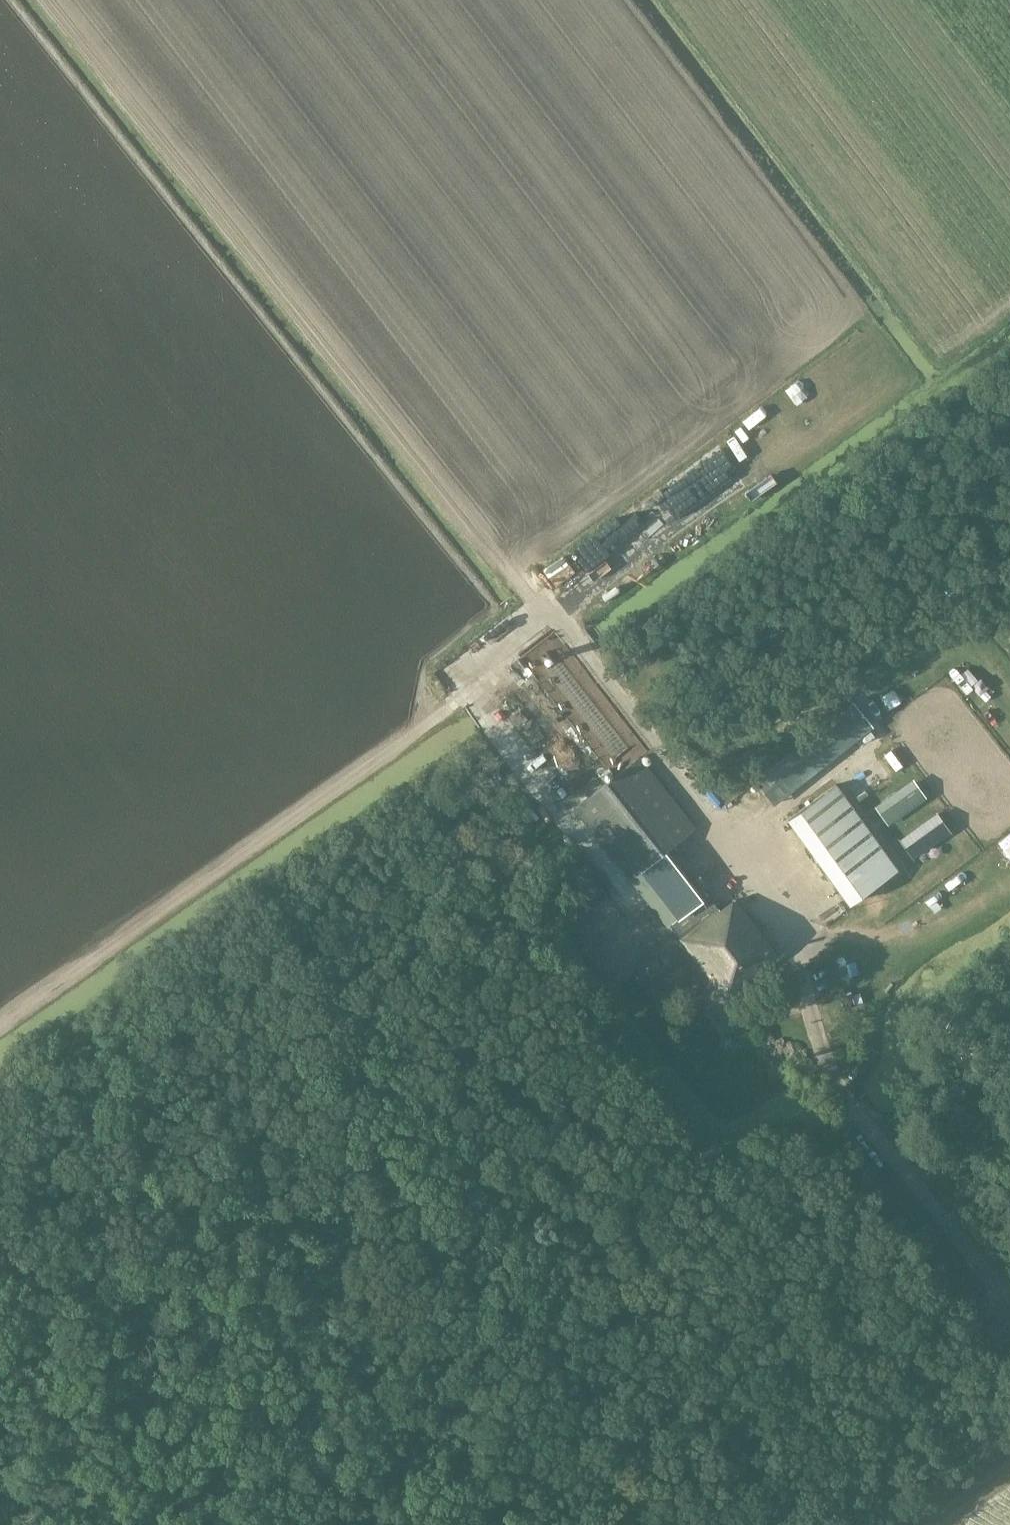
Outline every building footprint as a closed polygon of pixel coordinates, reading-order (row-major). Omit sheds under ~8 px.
[(871,727),(853,704),(753,782),(771,806),(871,727)] [(638,756),(570,808),(627,879),(640,869),(678,918),(669,924),(679,937),(677,939),(723,998),(777,955),(733,898),(712,914),(689,884),(665,850),(694,827),(638,756)] [(909,778),(883,797),(897,817),(923,798),(909,778)] [(834,784),(786,818),(847,902),(894,868),(834,784)] [(933,812),(896,839),(910,858),(947,831),(933,812)] [(592,878),(566,897),(579,913),(604,894),(592,878)]
